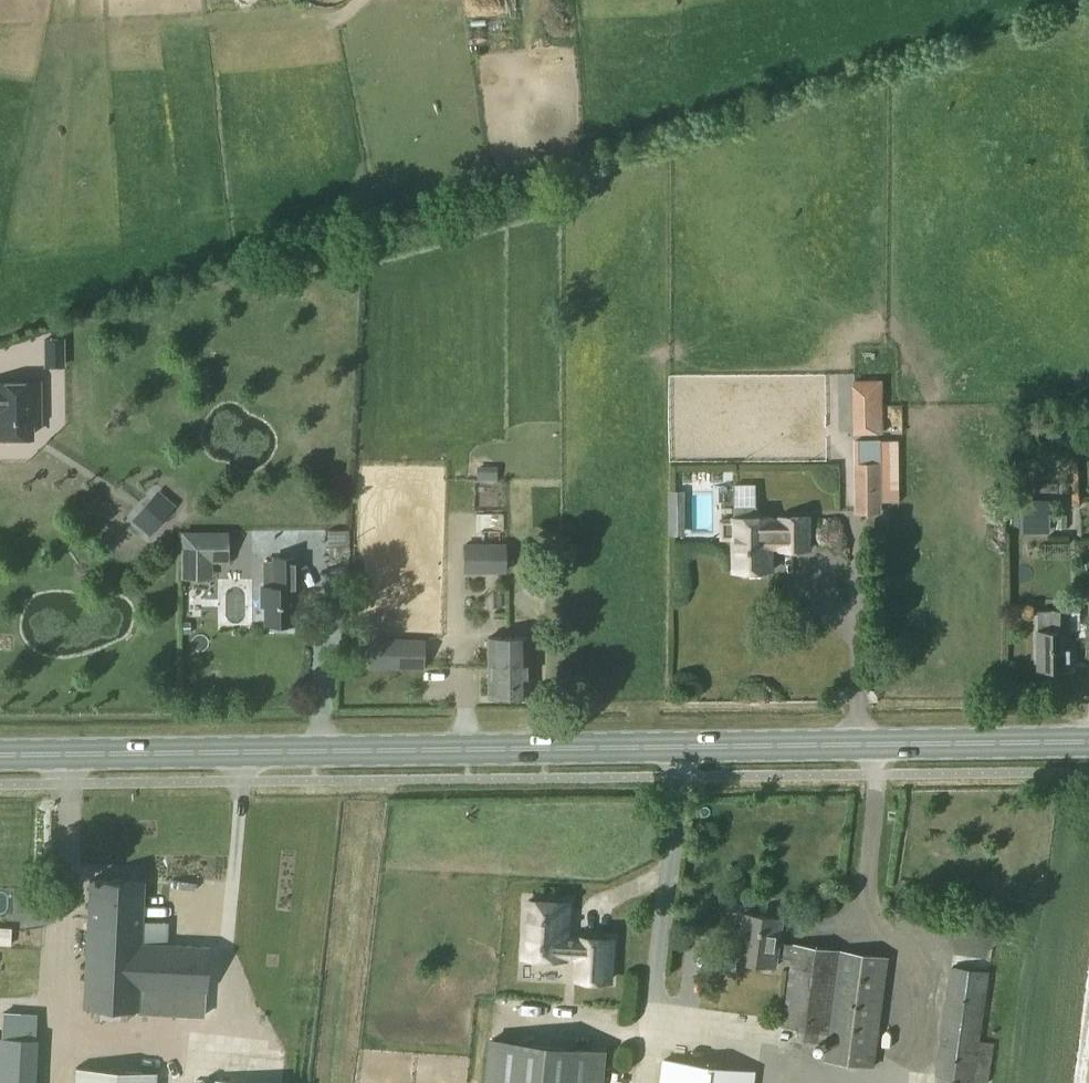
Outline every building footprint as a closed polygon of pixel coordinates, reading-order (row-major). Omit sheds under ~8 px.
[(1,437),(5,438),(10,438),(15,438),(19,437),(29,436),(29,422),(33,422),(37,420),(39,416),(39,395),(39,382),(28,382),(0,383),(0,437),(1,437)] [(884,430),(884,410),(853,411),(854,430),(884,430)] [(880,438),(854,438),(854,460),(860,460),(861,513),(881,513),(881,501),(880,438)] [(494,516),(493,497),(471,498),(471,516),(494,516)] [(1050,499),(1022,500),(1024,530),(1051,529),(1050,499)] [(151,500),(140,513),(151,523),(154,520),(159,524),(165,518),(160,513),(162,510),(151,500)] [(735,518),(733,518),(734,571),(745,570),(745,574),(761,574),(761,570),(772,570),(772,546),(781,546),(781,549),(810,549),(810,517),(780,517),(780,521),(772,521),(772,518),(756,518),(756,507),(735,507),(735,518)] [(182,531),(182,577),(204,577),(204,554),(226,554),(226,530),(182,531)] [(268,530),(251,530),(252,547),(269,547),(268,530)] [(504,544),(484,544),(484,570),(504,571),(504,544)] [(263,586),(263,604),(266,604),(266,622),(292,622),(292,590),(297,590),(297,557),(274,557),(274,586),(263,586)] [(1049,608),(1050,610),(1050,630),(1071,630),(1070,609),(1070,607),(1049,608)] [(1080,609),(1070,609),(1071,630),(1082,630),(1080,609)] [(1050,610),(1039,610),(1040,630),(1050,630),(1050,610)] [(1071,630),(1050,630),(1040,630),(1040,668),(1071,668),(1071,630)] [(488,636),(488,698),(528,698),(528,695),(528,636),(488,636)] [(1063,708),(1085,702),(1079,679),(1057,685),(1063,708)] [(89,879),(83,1006),(203,1012),(206,947),(163,944),(164,923),(140,922),(141,881),(89,879)] [(568,902),(528,900),(525,955),(565,957),(565,954),(580,955),(579,978),(609,980),(612,939),(581,938),(581,940),(566,939),(568,902)] [(745,913),(739,961),(777,966),(778,957),(792,959),(783,1026),(800,1028),(798,1037),(827,1041),(824,1059),(873,1066),(889,956),(795,943),(795,944),(780,942),(783,918),(745,913)] [(935,1082),(975,1082),(975,1081),(986,1082),(989,1082),(995,1042),(981,1040),(990,971),(951,965),(935,1082)] [(35,1040),(0,1039),(0,1082),(33,1082),(35,1040)] [(486,1082),(603,1082),(606,1051),(491,1040),(486,1082)] [(660,1082),(755,1082),(756,1069),(663,1058),(660,1082)] [(72,1082),(152,1082),(152,1073),(73,1069),(72,1082)]
